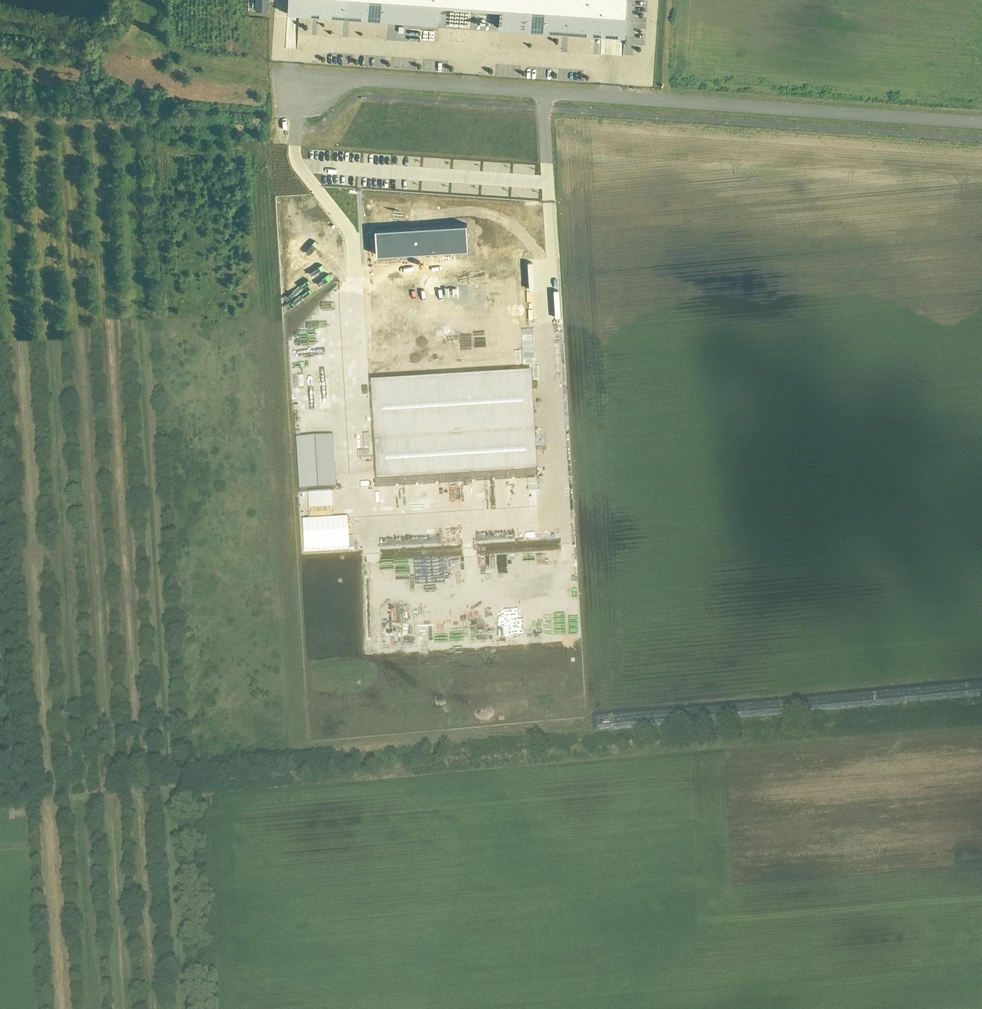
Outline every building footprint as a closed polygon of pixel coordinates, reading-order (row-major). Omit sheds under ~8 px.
[(267,10),(267,0),(254,0),(253,10),(267,10)] [(287,9),(439,19),(440,5),(501,9),(500,23),(626,31),(628,0),(288,0),(287,9)] [(521,378),(361,386),(366,484),(528,476),(521,378)] [(329,439),(292,441),(294,488),(332,489),(329,439)] [(329,492),(304,493),(305,510),(330,509),(329,492)] [(300,554),(347,551),(345,517),(298,519),(300,554)]
